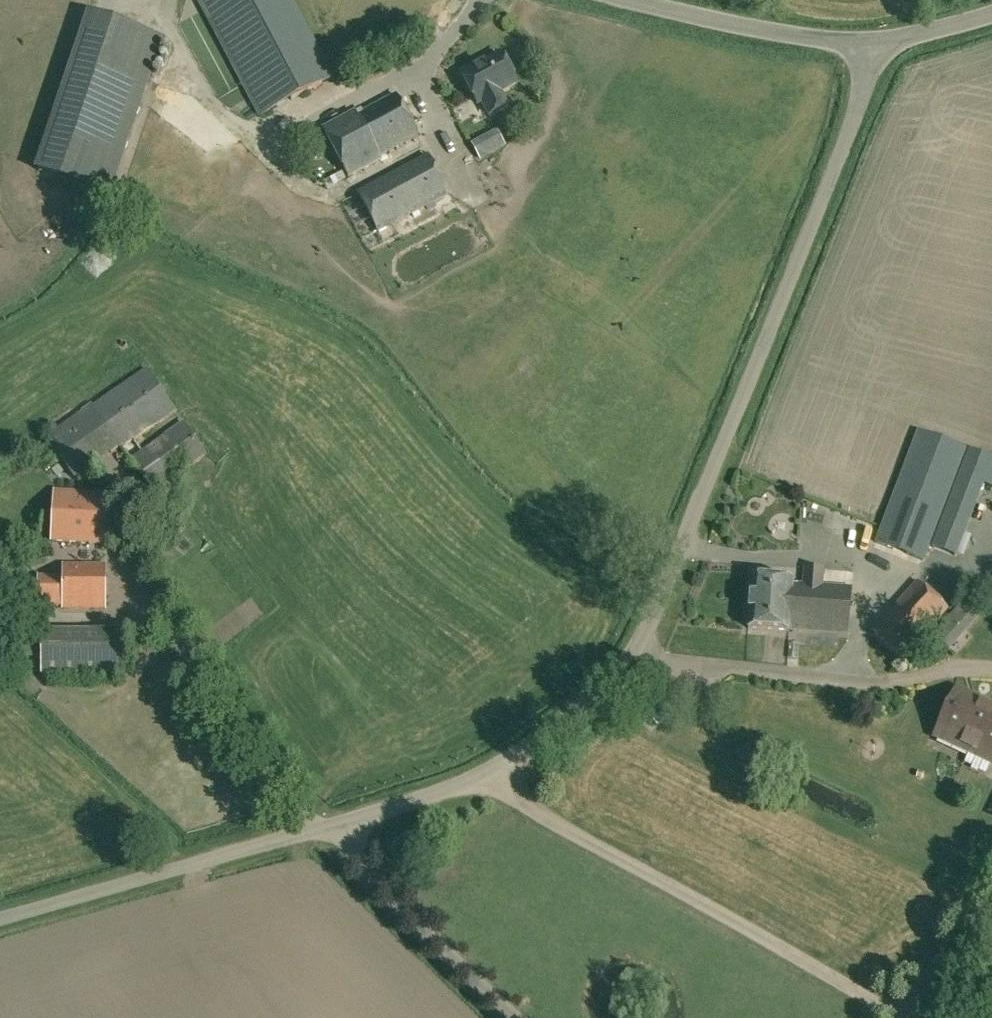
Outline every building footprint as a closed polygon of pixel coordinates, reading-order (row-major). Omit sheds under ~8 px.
[(210,21),(250,0),(199,0),(210,21)] [(210,21),(260,116),(333,77),(292,0),(250,0),(210,21)] [(90,12),(37,171),(109,196),(163,36),(90,12)] [(499,91),(516,82),(501,54),(477,67),(476,65),(461,74),(477,104),(482,101),(489,114),(507,105),(499,91)] [(396,95),(357,116),(380,157),(418,136),(396,95)] [(355,112),(323,129),(349,177),(381,160),(380,157),(357,116),(355,112)] [(429,136),(437,132),(428,115),(421,118),(429,136)] [(493,165),(518,150),(509,135),(483,150),(493,165)] [(429,157),(359,195),(378,230),(448,193),(429,157)] [(903,469),(896,467),(893,475),(900,477),(875,542),(924,562),(967,449),(918,430),(903,469)] [(105,544),(107,493),(52,492),(51,542),(105,544)] [(105,609),(105,564),(63,564),(63,576),(38,576),(38,606),(63,606),(63,609),(105,609)] [(848,633),(852,587),(821,585),(823,568),(805,567),(804,584),(793,583),(793,580),(752,577),(748,628),(789,631),(789,629),(848,633)] [(901,659),(947,609),(917,581),(872,631),(901,659)] [(24,633),(24,657),(41,657),(41,674),(122,674),(122,634),(24,633)] [(964,750),(986,702),(956,689),(934,737),(964,750)] [(964,750),(991,763),(991,705),(986,702),(964,750)] [(670,731),(681,717),(672,710),(661,724),(670,731)] [(428,853),(433,865),(449,858),(443,847),(428,853)]
